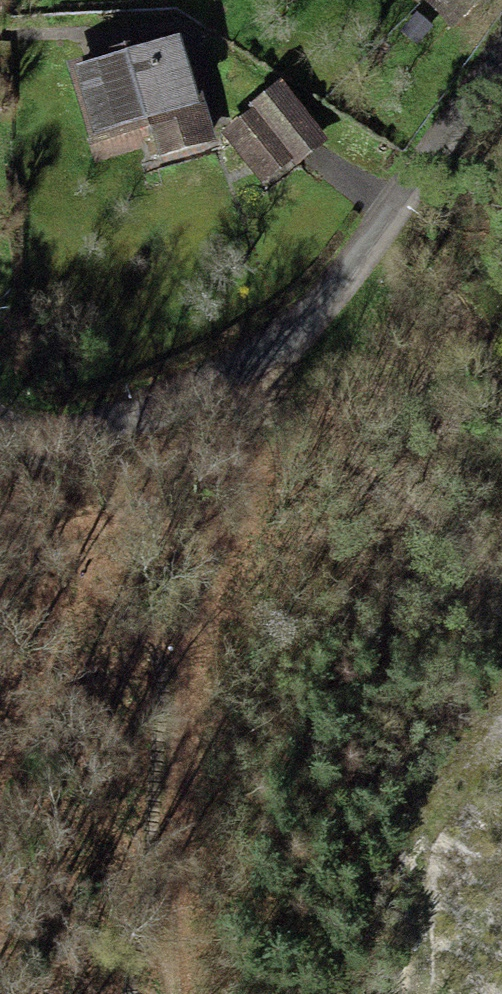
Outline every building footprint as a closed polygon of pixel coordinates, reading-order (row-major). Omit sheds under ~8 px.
[(453,25),(475,0),(425,0),(453,25)] [(179,34),(66,67),(89,144),(149,127),(158,159),(218,141),(204,93),(197,95),(179,34)] [(251,104),(297,163),(329,138),(284,79),(251,104)]
